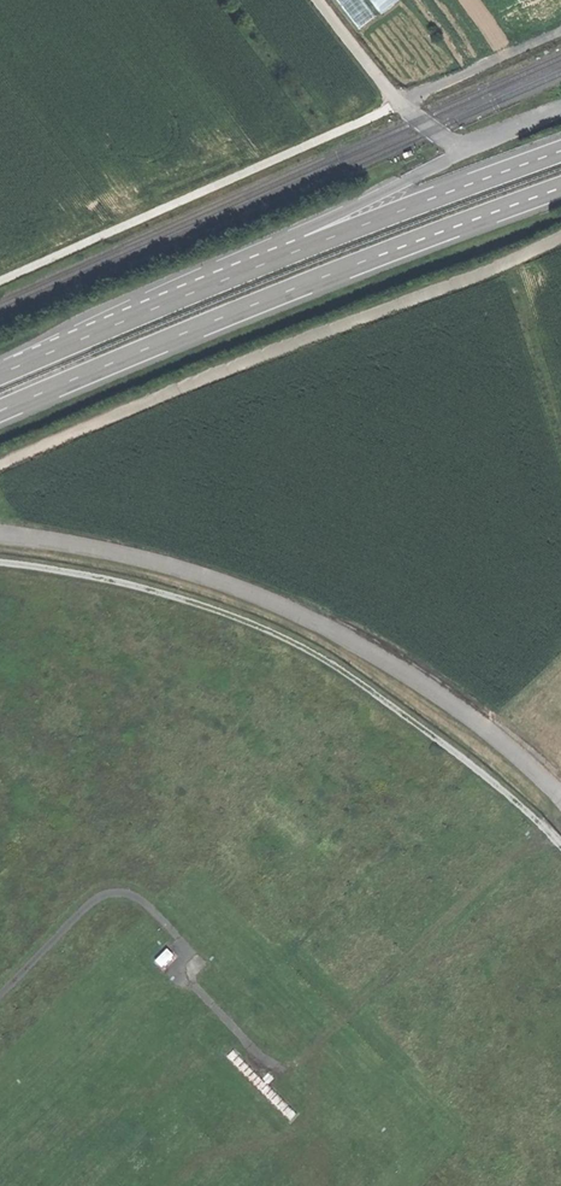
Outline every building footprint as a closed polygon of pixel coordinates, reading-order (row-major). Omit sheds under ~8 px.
[(360,30),(377,18),(364,0),(338,0),(360,30)] [(381,14),(401,0),(371,0),(381,14)] [(176,958),(170,952),(158,963),(165,969),(176,958)]
